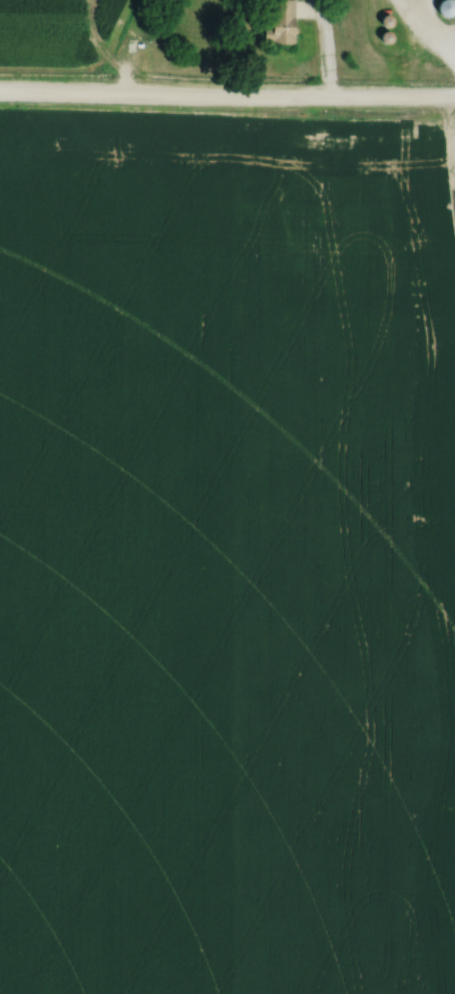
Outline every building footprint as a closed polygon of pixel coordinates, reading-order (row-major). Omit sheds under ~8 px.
[(294,42),(295,0),(272,0),(272,29),(263,29),(263,42),(294,42)]
